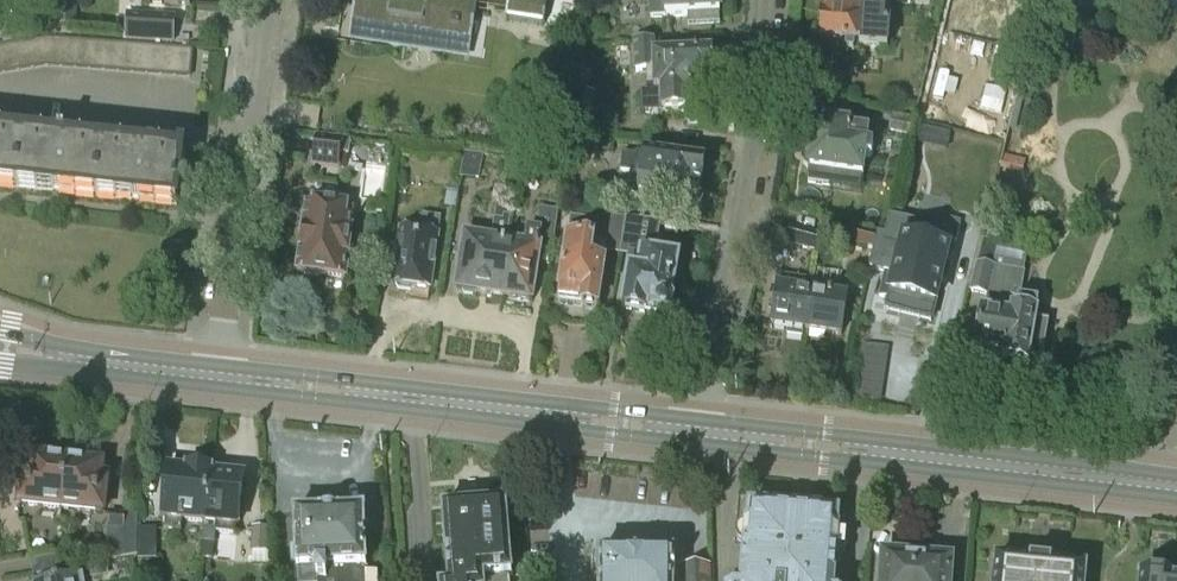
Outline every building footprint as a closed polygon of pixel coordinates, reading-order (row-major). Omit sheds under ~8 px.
[(353,29),(454,45),(455,33),(459,34),(460,27),(457,26),(459,13),(476,16),(478,0),(425,0),(425,5),(409,3),(391,0),(357,0),(353,29)] [(505,18),(540,23),(544,0),(508,0),(505,18)] [(652,18),(689,17),(697,17),(698,25),(721,25),(721,0),(651,0),(652,18)] [(821,58),(845,60),(846,46),(887,49),(888,26),(883,25),(885,0),(825,0),(821,58)] [(74,27),(75,16),(51,15),(50,25),(74,27)] [(174,17),(127,15),(126,39),(173,42),(174,17)] [(38,38),(41,19),(0,26),(0,28),(3,43),(13,42),(27,39),(38,38)] [(38,38),(27,39),(32,69),(46,67),(45,36),(38,38)] [(61,68),(63,37),(45,36),(46,67),(61,68)] [(78,39),(63,37),(61,68),(75,69),(78,39)] [(27,39),(13,42),(18,72),(32,69),(27,39)] [(92,40),(78,39),(75,69),(90,70),(92,40)] [(107,41),(92,40),(90,70),(104,71),(107,41)] [(107,41),(104,71),(119,73),(121,42),(107,41)] [(3,43),(0,44),(0,51),(4,74),(18,72),(13,42),(3,43)] [(135,43),(121,42),(119,73),(133,74),(135,43)] [(150,45),(135,43),(133,74),(147,75),(150,45)] [(710,54),(654,56),(654,43),(634,44),(635,72),(646,72),(647,85),(654,85),(654,91),(661,91),(661,114),(687,114),(688,124),(711,123),(709,78),(711,78),(717,72),(716,60),(710,54)] [(150,45),(147,75),(162,76),(164,46),(150,45)] [(164,46),(162,76),(176,77),(179,47),(164,46)] [(193,48),(179,47),(176,77),(191,79),(193,48)] [(867,148),(870,126),(850,124),(851,117),(825,114),(824,124),(815,123),(808,171),(809,171),(807,184),(829,187),(830,174),(862,178),(865,156),(869,157),(870,149),(867,148)] [(909,137),(913,121),(893,116),(889,131),(909,137)] [(22,136),(0,133),(0,190),(16,192),(22,136)] [(589,135),(572,133),(570,147),(609,153),(611,139),(589,135)] [(349,139),(314,135),(311,164),(337,168),(339,154),(347,155),(349,139)] [(22,136),(16,192),(95,201),(102,145),(22,136)] [(182,154),(102,145),(95,201),(176,210),(182,154)] [(460,177),(474,179),(479,180),(483,154),(465,151),(460,177)] [(636,156),(622,154),(619,172),(632,174),(629,194),(639,196),(638,198),(687,205),(687,204),(697,206),(700,185),(701,186),(704,164),(637,154),(636,156)] [(457,192),(446,190),(443,208),(455,210),(457,192)] [(351,219),(347,218),(349,210),(307,203),(296,272),(345,280),(351,219)] [(502,273),(506,243),(512,204),(497,203),(491,241),(465,237),(457,290),(506,298),(509,275),(502,273)] [(524,246),(506,243),(502,273),(509,275),(506,298),(530,301),(540,240),(554,242),(559,211),(540,208),(537,231),(527,229),(524,246)] [(429,290),(437,236),(439,236),(442,218),(422,215),(420,233),(401,230),(393,285),(429,290)] [(620,255),(625,218),(603,215),(602,224),(570,220),(559,303),(580,306),(580,307),(598,310),(605,253),(620,255)] [(878,233),(874,249),(869,268),(885,272),(878,297),(888,300),(886,311),(930,322),(950,241),(956,243),(961,222),(949,219),(937,226),(935,231),(930,229),(929,234),(914,230),(916,222),(890,216),(886,235),(878,233)] [(625,217),(625,218),(620,255),(628,257),(626,267),(631,268),(624,309),(659,316),(660,317),(666,318),(672,314),(673,307),(670,302),(669,302),(676,262),(655,258),(661,221),(625,217)] [(874,249),(878,233),(849,225),(844,241),(874,249)] [(792,226),(787,244),(817,252),(822,234),(792,226)] [(969,293),(987,296),(990,300),(986,303),(984,313),(982,313),(975,351),(1002,355),(1001,362),(1028,366),(1029,360),(1042,363),(1049,323),(1036,320),(1039,304),(1019,300),(1022,281),(1016,272),(993,268),(997,242),(978,239),(969,293)] [(777,287),(771,326),(788,328),(787,335),(802,338),(803,331),(806,331),(812,291),(813,281),(779,276),(777,286),(776,287),(777,287)] [(812,291),(806,331),(841,336),(847,296),(812,291)] [(61,510),(67,455),(46,453),(45,459),(30,457),(29,471),(23,470),(19,505),(61,510)] [(88,457),(67,455),(61,510),(103,514),(107,479),(101,479),(102,465),(87,464),(88,457)] [(200,523),(206,470),(186,468),(186,471),(167,469),(162,519),(165,519),(163,530),(181,533),(182,521),(200,523)] [(206,470),(200,523),(215,524),(214,533),(235,535),(236,526),(238,527),(244,477),(210,474),(211,471),(206,470)] [(505,507),(443,512),(448,580),(510,580),(505,507)] [(837,533),(836,533),(837,516),(821,515),(821,514),(801,512),(801,511),(785,510),(785,511),(765,509),(765,510),(749,509),(747,525),(746,525),(741,580),(833,580),(837,533)] [(137,557),(138,529),(138,515),(109,512),(104,564),(137,557)] [(294,515),(296,571),(298,570),(298,580),(378,580),(378,571),(364,571),(364,568),(366,568),(364,512),(294,515)] [(270,528),(251,527),(250,552),(252,552),(252,566),(270,567),(271,552),(269,552),(270,528)] [(138,529),(137,557),(137,561),(157,560),(157,529),(138,529)] [(214,544),(202,542),(200,559),(212,560),(214,544)] [(29,560),(32,577),(67,571),(65,554),(29,560)] [(917,559),(884,556),(882,580),(915,580),(917,559)] [(599,580),(673,580),(673,557),(599,557),(599,580)] [(917,559),(915,580),(949,580),(951,561),(917,559)] [(1085,573),(997,563),(994,580),(1084,580),(1085,573)] [(78,578),(83,577),(89,576),(90,579),(103,576),(100,565),(76,569),(78,578)] [(711,567),(680,568),(680,580),(712,580),(711,567)]
